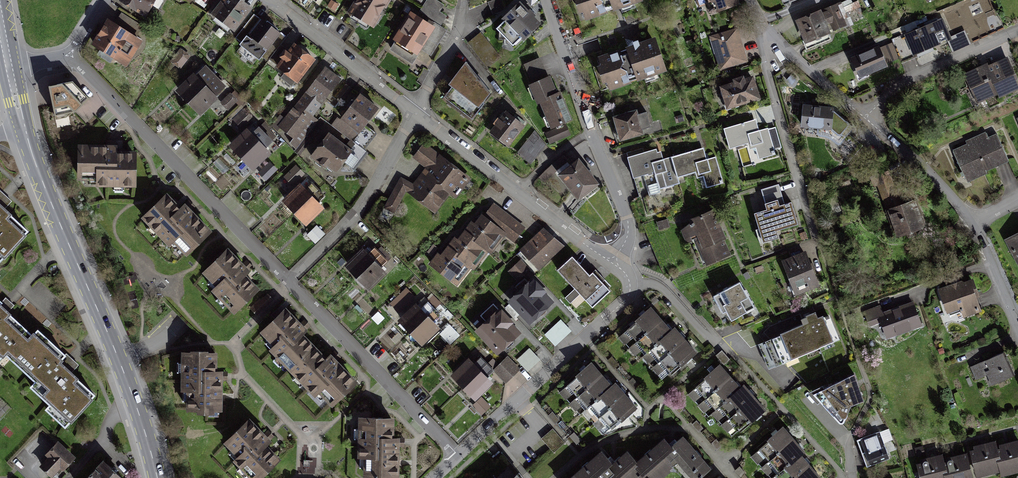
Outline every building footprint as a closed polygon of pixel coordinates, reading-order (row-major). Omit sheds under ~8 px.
[(121,8),(145,22),(159,0),(126,0),(121,8)] [(252,12),(236,0),(229,0),(214,20),(236,35),(252,12)] [(394,0),(393,0),(360,0),(350,16),(374,31),(394,0)] [(584,25),(645,5),(644,0),(575,0),(584,25)] [(699,8),(710,4),(714,15),(738,6),(736,0),(696,0),(699,8)] [(544,27),(522,5),(496,31),(518,53),(544,27)] [(809,18),(798,21),(808,45),(831,36),(828,28),(832,26),(835,33),(848,28),(839,5),(827,10),(809,18)] [(435,33),(412,18),(393,47),(416,62),(435,33)] [(944,20),(905,37),(914,58),(928,52),(954,41),(944,20)] [(260,61),(279,35),(263,22),(243,48),(260,61)] [(109,24),(93,49),(125,69),(141,44),(109,24)] [(740,30),(711,37),(720,70),(749,62),(740,30)] [(656,40),(597,60),(607,91),(667,72),(656,40)] [(170,59),(179,68),(191,56),(182,47),(170,59)] [(298,88),(315,63),(295,49),(278,74),(298,88)] [(865,55),(852,60),(861,81),(889,70),(880,49),(865,55)] [(1007,57),(989,65),(988,63),(964,73),(977,103),(997,94),(999,98),(1017,90),(1017,83),(1007,57)] [(443,97),(473,118),(491,95),(468,64),(443,97)] [(218,92),(198,70),(189,79),(179,88),(199,110),(209,101),(218,92)] [(323,108),(341,83),(326,73),(309,98),(323,108)] [(756,79),(720,88),(726,112),(762,103),(756,79)] [(72,81),(50,86),(55,114),(75,111),(90,98),(72,81)] [(549,135),(573,124),(554,81),(530,92),(549,135)] [(351,139),(377,106),(358,91),(332,125),(351,139)] [(228,94),(222,103),(229,107),(235,98),(228,94)] [(304,96),(279,128),(299,143),(323,111),(304,96)] [(820,110),(804,106),(798,130),(842,140),(848,116),(820,110)] [(511,147),(528,125),(509,111),(493,133),(511,147)] [(635,112),(614,118),(621,142),(641,136),(639,132),(651,128),(646,112),(636,115),(635,112)] [(757,120),(724,129),(730,150),(749,145),(751,152),(758,150),(761,162),(776,158),(775,151),(783,149),(777,127),(760,132),(757,120)] [(244,132),(232,143),(252,164),(265,151),(270,147),(249,126),(244,132)] [(532,163),(547,145),(536,128),(518,152),(532,163)] [(351,149),(328,130),(310,152),(326,165),(328,162),(335,168),(351,149)] [(968,144),(953,150),(968,182),(987,173),(986,171),(1009,161),(996,133),(988,137),(986,132),(976,137),(966,141),(968,144)] [(455,199),(470,180),(426,146),(415,160),(426,169),(422,175),(418,180),(413,187),(401,178),(385,207),(394,212),(409,192),(437,213),(450,195),(455,199)] [(109,149),(81,148),(80,182),(104,183),(104,188),(135,189),(136,155),(117,154),(117,149),(109,149)] [(703,148),(671,157),(677,178),(695,172),(697,180),(702,178),(706,190),(723,185),(715,158),(707,161),(703,148)] [(677,178),(671,157),(660,160),(657,150),(629,159),(640,196),(679,185),(677,178)] [(601,187),(581,163),(561,179),(581,204),(601,187)] [(291,185),(304,173),(295,164),(283,175),(291,185)] [(297,187),(285,199),(306,221),(317,210),(325,203),(303,181),(297,187)] [(766,211),(754,214),(763,243),(777,239),(775,232),(797,225),(790,201),(784,203),(779,186),(760,191),(766,211)] [(191,209),(170,191),(145,219),(169,240),(171,238),(186,251),(209,225),(191,209)] [(928,231),(920,203),(910,206),(891,211),(898,239),(928,231)] [(527,228),(493,204),(478,225),(472,221),(459,240),(455,237),(442,255),(439,253),(429,268),(457,288),(471,268),(477,272),(491,253),(494,256),(507,237),(516,244),(527,228)] [(4,258),(29,232),(0,205),(0,254),(4,258)] [(732,255),(715,211),(689,221),(706,265),(732,255)] [(315,241),(323,234),(316,226),(308,234),(315,241)] [(565,249),(546,228),(521,251),(540,272),(565,249)] [(1005,240),(1017,265),(1017,233),(1005,240)] [(243,266),(229,251),(205,273),(211,280),(209,282),(235,309),(260,285),(243,266)] [(386,278),(365,253),(357,260),(344,271),(365,295),(381,282),(386,278)] [(809,271),(803,255),(782,264),(796,298),(817,289),(809,271)] [(575,260),(562,273),(596,309),(614,292),(597,274),(592,278),(575,260)] [(553,307),(528,278),(506,297),(531,326),(553,307)] [(741,280),(714,293),(724,312),(726,311),(728,316),(730,319),(755,307),(741,280)] [(959,285),(941,291),(949,318),(984,307),(976,280),(959,285)] [(3,350),(34,379),(30,383),(68,418),(93,391),(60,361),(57,359),(62,353),(33,326),(29,330),(0,303),(0,353),(3,350)] [(304,321),(287,303),(259,331),(331,403),(359,375),(342,359),(304,321)] [(922,327),(915,303),(904,306),(881,314),(888,338),(922,327)] [(439,332),(417,306),(412,310),(397,322),(420,349),(435,336),(439,332)] [(523,336),(499,309),(473,331),(496,358),(523,336)] [(662,323),(650,310),(638,320),(623,334),(643,356),(648,352),(669,375),(680,365),(695,352),(682,337),(674,329),(670,332),(662,323)] [(773,343),(785,368),(835,345),(823,319),(773,343)] [(573,332),(563,320),(546,334),(557,346),(573,332)] [(440,333),(448,341),(458,332),(449,324),(440,333)] [(542,360),(531,348),(518,359),(529,372),(542,360)] [(211,349),(185,349),(184,404),(199,404),(199,412),(218,413),(219,392),(219,368),(211,368),(211,349)] [(1015,378),(1005,355),(995,359),(982,365),(992,388),(1015,378)] [(521,371),(509,357),(495,369),(507,383),(521,371)] [(494,389),(471,361),(459,371),(450,378),(474,406),(482,399),(494,389)] [(605,379),(592,364),(584,371),(564,388),(586,412),(590,409),(610,432),(630,415),(638,408),(624,392),(617,383),(612,387),(605,379)] [(749,422),(764,409),(751,394),(741,382),(737,385),(733,380),(719,364),(703,378),(690,389),(711,413),(715,409),(736,433),(749,422)] [(863,402),(858,373),(812,394),(821,404),(839,423),(849,408),(863,402)] [(375,477),(396,477),(396,432),(392,432),(392,417),(361,417),(360,465),(365,465),(364,475),(375,475),(375,477)] [(266,435),(252,420),(227,443),(257,476),(283,453),(266,435)] [(786,426),(770,439),(756,451),(773,471),(771,472),(776,477),(820,477),(822,476),(810,463),(800,450),(804,447),(800,443),(786,426)] [(890,430),(860,442),(862,445),(870,466),(900,454),(890,430)] [(703,468),(679,441),(667,451),(656,438),(635,457),(626,446),(610,460),(599,448),(564,477),(641,477),(643,476),(645,477),(663,477),(672,470),(679,477),(692,477),(703,468)] [(74,455),(59,443),(41,465),(52,473),(61,463),(65,466),(74,455)] [(969,449),(970,456),(975,477),(980,477),(1002,473),(997,448),(996,443),(985,445),(969,449)] [(997,448),(1002,473),(1003,477),(1006,477),(1017,475),(1017,444),(1011,445),(997,448)] [(317,469),(315,451),(303,453),(305,471),(317,469)] [(106,455),(86,477),(126,477),(129,475),(106,455)] [(944,462),(948,477),(975,477),(970,456),(958,459),(944,462)] [(918,463),(921,477),(948,477),(944,462),(943,457),(931,460),(918,463)] [(520,475),(517,477),(510,469),(500,477),(523,477),(520,475)]
